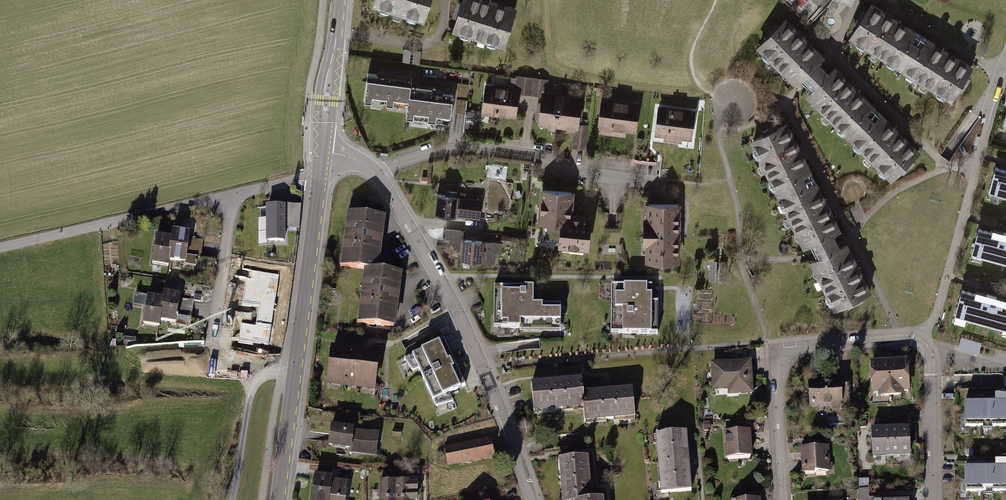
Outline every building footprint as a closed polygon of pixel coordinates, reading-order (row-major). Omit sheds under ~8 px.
[(374,10),(426,27),(435,0),(377,0),(374,10)] [(478,0),(466,0),(464,7),(460,5),(455,21),(458,23),(454,36),(506,53),(519,13),(478,0)] [(900,74),(922,39),(873,9),(851,43),(900,74)] [(757,48),(795,86),(800,81),(819,62),(824,57),(786,20),(757,48)] [(953,106),(974,72),(922,39),(900,74),(953,106)] [(422,52),(405,50),(404,63),(420,64),(422,52)] [(804,83),(810,91),(829,72),(823,67),(819,62),(800,81),(804,83)] [(846,136),(875,107),(834,67),(829,72),(810,91),(806,96),(846,136)] [(411,79),(368,73),(364,100),(408,106),(410,89),(411,79)] [(520,90),(519,96),(544,99),(545,94),(548,95),(550,81),(518,77),(516,90),(520,90)] [(469,86),(458,85),(456,112),(466,113),(466,111),(469,86)] [(516,90),(486,86),(482,116),(516,121),(519,96),(520,90),(516,90)] [(453,95),(410,89),(408,106),(406,116),(450,122),(453,95)] [(548,95),(545,94),(544,99),(541,125),(555,127),(559,96),(548,95)] [(585,100),(559,96),(555,127),(569,129),(568,133),(577,134),(575,149),(588,151),(591,127),(581,125),(585,100)] [(638,109),(602,104),(598,136),(634,141),(638,109)] [(893,182),(922,153),(875,107),(846,136),(893,182)] [(700,114),(659,108),(654,142),(695,148),(700,114)] [(474,112),(466,111),(465,126),(472,126),(474,124),(475,115),(474,112)] [(789,128),(752,146),(779,201),(816,183),(789,128)] [(639,159),(637,173),(660,176),(662,163),(639,159)] [(505,171),(488,170),(488,178),(504,179),(505,171)] [(992,175),(986,198),(1005,203),(1005,176),(1005,179),(992,175)] [(816,183),(779,201),(805,253),(813,249),(837,237),(841,235),(816,183)] [(577,193),(542,191),(540,225),(564,227),(562,250),(591,252),(594,220),(575,218),(577,193)] [(484,199),(438,195),(436,217),(483,221),(484,199)] [(684,263),(684,205),(646,205),(647,264),(684,263)] [(283,207),(266,207),(266,243),(283,243),(283,207)] [(388,221),(350,216),(342,271),(364,274),(381,276),(388,221)] [(445,239),(451,240),(450,253),(462,254),(461,262),(500,265),(501,244),(467,241),(468,233),(446,231),(445,239)] [(975,236),(969,259),(1005,270),(1005,238),(990,234),(989,240),(975,236)] [(200,260),(202,241),(193,240),(193,237),(175,235),(174,242),(172,268),(188,269),(189,258),(200,260)] [(837,237),(813,249),(816,254),(819,262),(843,250),(840,243),(837,237)] [(172,268),(174,242),(156,240),(153,271),(171,273),(172,268)] [(872,296),(848,248),(843,250),(819,262),(811,265),(835,314),(872,296)] [(727,263),(711,262),(710,283),(726,284),(727,263)] [(259,303),(260,296),(276,298),(279,277),(245,272),(241,301),(259,303)] [(404,279),(381,276),(364,274),(357,326),(397,331),(404,279)] [(658,286),(617,288),(618,335),(660,334),(658,286)] [(529,292),(502,291),(501,323),(556,325),(557,305),(529,304),(529,292)] [(192,318),(195,298),(169,294),(168,301),(164,324),(178,326),(180,317),(192,318)] [(959,297),(952,319),(1005,335),(1005,310),(1005,306),(1005,304),(974,295),(972,301),(959,297)] [(164,324),(168,301),(150,298),(146,328),(163,331),(164,324)] [(137,340),(124,338),(123,346),(136,347),(137,340)] [(982,344),(961,338),(958,348),(979,354),(982,344)] [(461,384),(441,342),(407,358),(414,374),(421,371),(438,408),(451,401),(446,391),(461,384)] [(379,357),(335,351),(330,392),(374,397),(379,357)] [(906,361),(887,362),(890,401),(909,400),(906,361)] [(887,362),(868,363),(870,402),(890,401),(887,362)] [(752,363),(710,366),(712,392),(728,391),(729,398),(755,396),(752,363)] [(588,413),(586,398),(585,381),(533,386),(536,418),(588,413)] [(846,382),(806,383),(807,409),(847,408),(846,382)] [(633,393),(586,398),(588,413),(589,426),(635,422),(633,393)] [(984,406),(984,431),(1005,430),(1005,401),(993,401),(993,406),(984,406)] [(963,407),(963,431),(984,431),(984,406),(963,407)] [(381,434),(332,428),(329,451),(378,457),(381,434)] [(887,429),(869,430),(869,460),(888,459),(887,429)] [(908,429),(887,429),(888,459),(908,459),(908,429)] [(753,433),(724,434),(725,460),(754,459),(753,433)] [(689,437),(657,440),(661,497),(693,495),(689,437)] [(445,447),(449,467),(496,458),(492,438),(445,447)] [(826,449),(800,450),(801,479),(828,477),(826,449)] [(589,463),(561,464),(563,499),(591,499),(589,463)] [(984,471),(984,496),(1005,495),(1005,466),(993,466),(993,471),(984,471)] [(353,471),(341,469),(340,477),(352,479),(353,471)] [(963,471),(964,496),(984,496),(984,471),(963,471)] [(316,478),(313,499),(332,499),(334,486),(334,481),(316,478)] [(869,480),(859,480),(859,490),(869,490),(869,480)] [(420,484),(396,485),(396,499),(412,499),(412,496),(421,496),(420,484)] [(396,485),(381,485),(381,499),(396,499),(396,485)] [(334,486),(332,499),(349,499),(350,488),(334,486)] [(861,499),(870,499),(870,490),(861,490),(861,499)]
